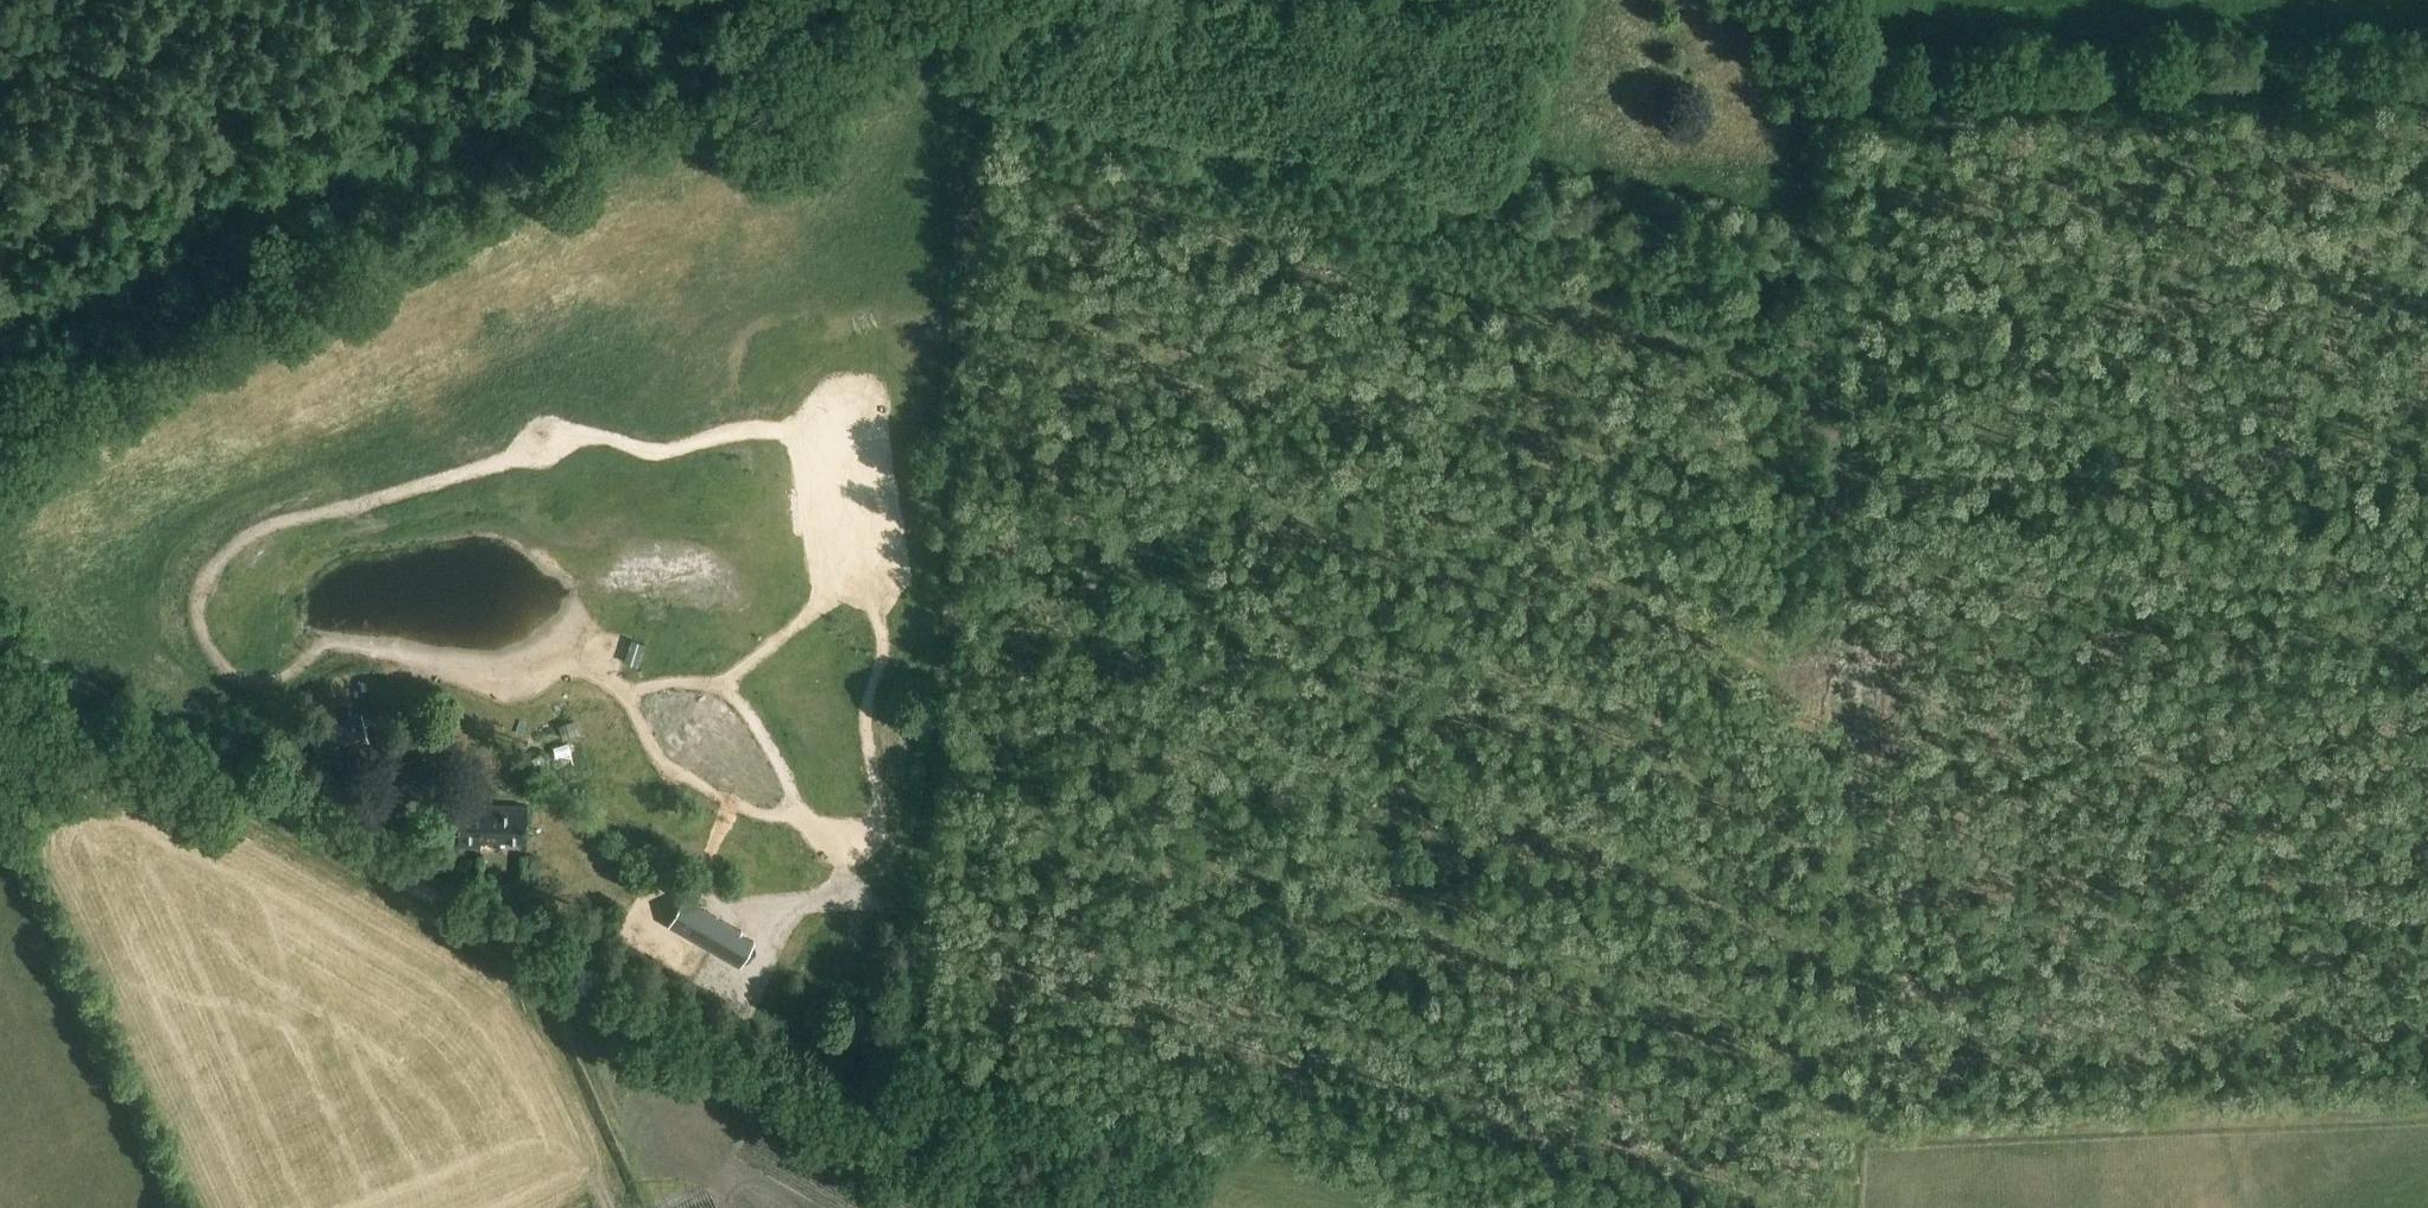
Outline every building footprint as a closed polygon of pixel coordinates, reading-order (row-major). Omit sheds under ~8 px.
[(319,757),(369,744),(360,710),(309,724),(319,757)] [(559,725),(563,739),(577,734),(573,721),(559,725)] [(410,787),(412,744),(395,743),(393,787),(410,787)] [(527,806),(459,804),(458,838),(526,841),(527,806)] [(723,970),(737,946),(689,918),(673,945),(709,966),(711,963),(723,970)]
